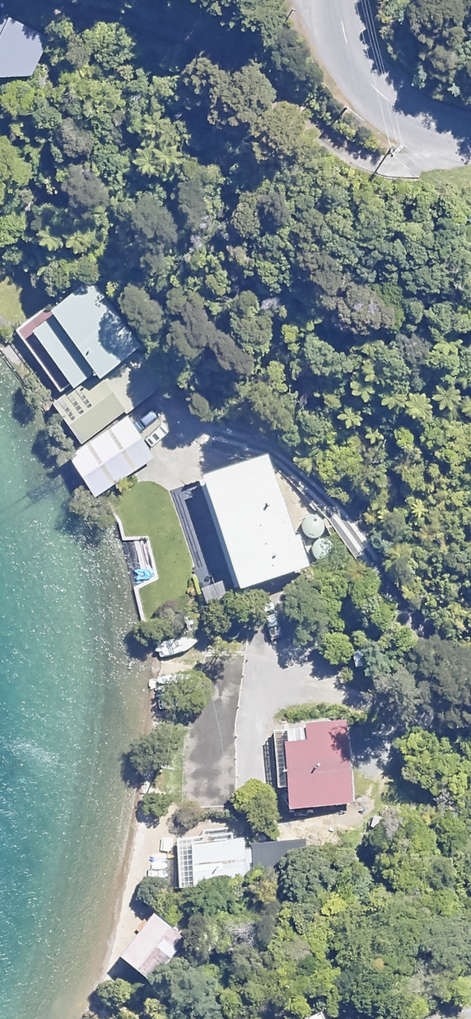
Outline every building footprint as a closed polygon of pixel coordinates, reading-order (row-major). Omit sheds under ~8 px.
[(34,76),(47,34),(6,19),(0,30),(0,75),(34,76)] [(151,343),(105,273),(50,308),(54,314),(34,327),(72,386),(96,371),(100,376),(151,343)] [(158,395),(141,369),(107,391),(98,378),(57,405),(83,444),(158,395)] [(154,457),(127,417),(69,456),(95,495),(154,457)] [(293,536),(269,462),(171,494),(206,598),(307,565),(297,535),(293,536)] [(351,804),(345,722),(304,724),(273,727),(277,788),(278,809),(351,804)] [(250,883),(245,838),(177,845),(181,890),(250,883)] [(317,845),(256,845),(256,875),(317,875),(317,845)] [(188,938),(154,911),(119,956),(154,983),(188,938)]
